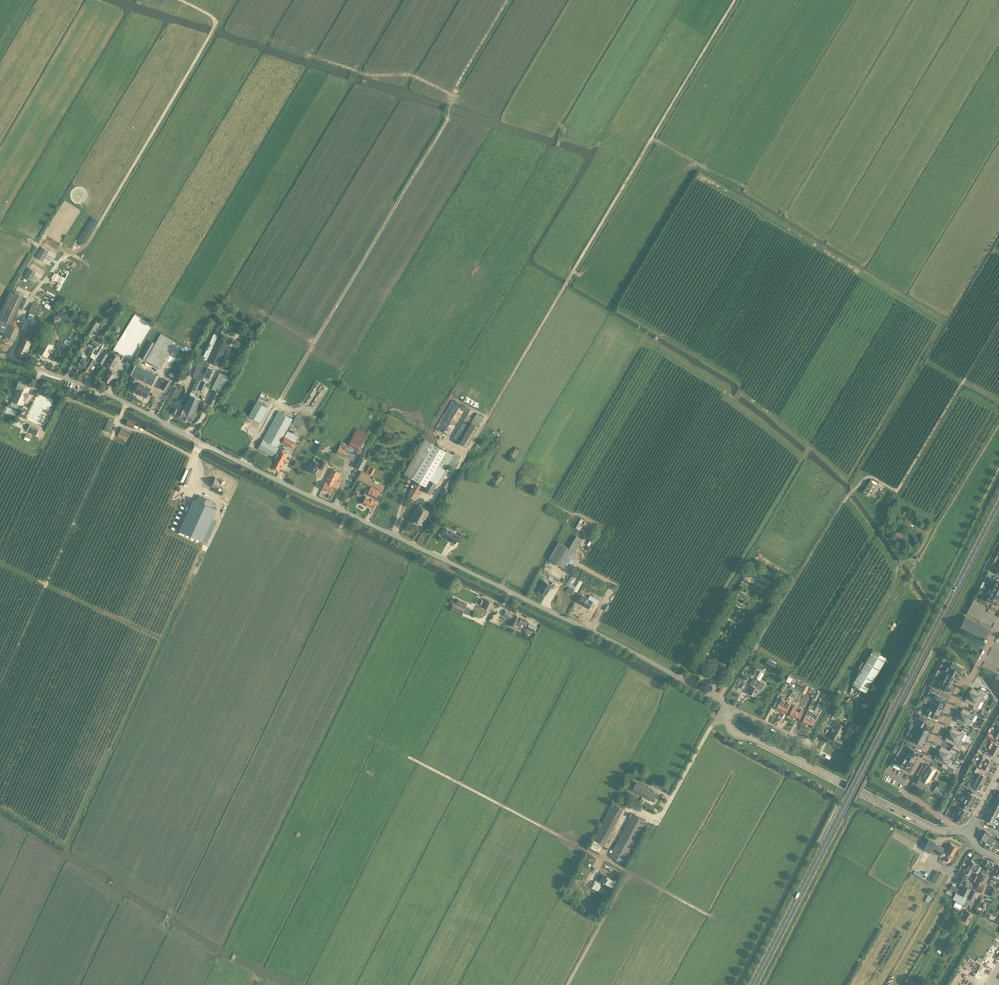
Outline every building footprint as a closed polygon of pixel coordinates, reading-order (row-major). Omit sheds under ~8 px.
[(48,251),(42,247),(36,257),(43,261),(48,251)] [(55,272),(66,278),(69,271),(58,265),(55,272)] [(30,268),(25,276),(31,280),(36,272),(30,268)] [(57,291),(60,286),(55,282),(52,288),(57,291)] [(0,312),(0,331),(5,333),(4,335),(6,336),(4,339),(10,342),(11,339),(15,340),(20,329),(22,323),(14,319),(24,297),(9,291),(0,312)] [(28,311),(39,316),(41,311),(42,307),(33,303),(31,305),(28,311)] [(60,319),(54,315),(48,326),(54,329),(60,319)] [(140,326),(143,319),(134,315),(131,323),(140,326)] [(25,335),(31,337),(35,327),(29,324),(25,335)] [(214,334),(202,359),(199,365),(202,366),(192,388),(203,393),(213,371),(216,365),(219,366),(231,341),(214,334)] [(25,358),(32,341),(23,336),(15,354),(25,358)] [(153,363),(163,369),(175,348),(165,342),(166,340),(159,336),(146,360),(152,364),(153,363)] [(47,357),(54,345),(44,339),(37,352),(47,357)] [(93,340),(90,344),(96,348),(97,346),(99,343),(93,340)] [(141,357),(145,359),(155,343),(150,340),(141,357)] [(87,355),(90,356),(95,348),(92,346),(87,355)] [(95,348),(90,356),(95,359),(101,349),(98,347),(97,346),(96,348),(95,348)] [(108,355),(104,352),(98,361),(103,364),(101,366),(103,367),(109,356),(108,355)] [(121,357),(118,355),(111,352),(105,365),(109,367),(108,369),(107,369),(104,375),(102,379),(111,384),(116,373),(112,371),(112,369),(113,370),(121,357)] [(88,360),(90,356),(88,360),(82,357),(77,365),(83,369),(85,370),(87,366),(85,365),(88,360)] [(96,360),(90,356),(88,360),(85,365),(87,366),(85,370),(89,372),(96,360)] [(152,385),(157,374),(134,364),(129,374),(152,385)] [(212,388),(209,394),(212,395),(208,403),(213,405),(216,397),(217,397),(219,392),(220,392),(228,376),(220,372),(212,388)] [(165,379),(161,387),(167,391),(171,382),(165,379)] [(315,380),(311,389),(312,390),(306,403),(312,406),(323,384),(315,380)] [(12,400),(10,405),(18,408),(20,404),(23,405),(31,387),(19,382),(16,388),(18,388),(12,400)] [(146,397),(150,389),(139,383),(135,392),(136,393),(137,394),(139,394),(146,397)] [(177,408),(175,413),(180,416),(180,417),(184,419),(187,420),(191,422),(200,399),(189,394),(182,411),(177,408)] [(451,406),(450,408),(455,410),(459,403),(451,400),(449,405),(451,406)] [(259,421),(267,407),(255,401),(247,415),(259,421)] [(279,472),(289,453),(280,448),(278,452),(277,451),(279,448),(277,447),(292,419),(278,411),(258,448),(273,457),(275,454),(277,455),(270,467),(279,472)] [(443,433),(452,418),(444,413),(435,428),(443,433)] [(459,443),(466,447),(484,417),(477,413),(459,443)] [(382,420),(376,416),(372,414),(367,425),(370,427),(377,430),(382,420)] [(301,427),(304,422),(295,418),(293,423),(301,427)] [(108,431),(113,421),(109,419),(104,430),(108,431)] [(133,428),(135,423),(128,420),(126,424),(133,428)] [(28,428),(27,430),(36,434),(37,433),(39,428),(30,424),(28,428)] [(127,440),(131,432),(122,427),(118,436),(127,440)] [(291,448),(294,442),(284,436),(281,442),(291,448)] [(353,461),(363,441),(353,436),(348,445),(341,442),(339,447),(336,453),(353,461)] [(453,455),(424,439),(404,473),(416,481),(407,496),(413,499),(422,484),(426,486),(423,490),(430,494),(436,484),(429,480),(437,467),(444,471),(453,455)] [(514,459),(519,450),(515,448),(511,457),(514,459)] [(335,461),(343,465),(345,460),(337,456),(335,461)] [(361,470),(367,459),(360,456),(355,467),(361,470)] [(307,470),(315,474),(319,467),(322,469),(326,461),(321,459),(320,463),(313,459),(307,470)] [(344,479),(332,474),(329,481),(330,482),(327,488),(336,492),(339,485),(340,486),(344,479)] [(495,484),(498,486),(503,477),(500,475),(495,484)] [(220,479),(220,480),(217,478),(213,486),(224,492),(225,490),(227,490),(229,486),(227,485),(228,483),(225,482),(225,481),(220,479)] [(870,481),(863,492),(870,496),(877,485),(870,481)] [(371,486),(369,490),(363,503),(372,507),(376,501),(372,499),(372,497),(375,499),(379,490),(371,486)] [(443,501),(449,490),(444,487),(438,497),(439,499),(443,501)] [(179,530),(202,541),(213,518),(217,509),(211,506),(213,502),(199,495),(197,499),(194,498),(179,530)] [(430,511),(418,504),(410,518),(421,525),(430,511)] [(587,521),(581,518),(576,528),(580,530),(582,527),(583,528),(587,521)] [(459,536),(447,529),(443,537),(454,544),(457,540),(460,542),(464,535),(461,533),(459,536)] [(559,542),(549,558),(556,562),(566,568),(567,565),(583,540),(576,536),(569,548),(559,542)] [(571,576),(566,585),(569,586),(566,591),(571,594),(573,590),(577,592),(583,582),(579,580),(576,586),(574,589),(569,586),(570,583),(573,577),(571,576)] [(550,588),(553,589),(556,584),(553,582),(551,584),(545,581),(539,591),(546,595),(550,588)] [(992,590),(989,595),(998,599),(998,598),(998,594),(992,590)] [(981,596),(979,601),(981,602),(986,605),(988,601),(995,604),(998,599),(989,595),(987,593),(985,598),(983,598),(981,596)] [(582,595),(578,602),(589,608),(595,598),(590,595),(588,599),(582,595)] [(489,610),(493,602),(487,599),(486,601),(483,600),(484,600),(480,598),(480,599),(478,597),(475,602),(478,603),(477,604),(489,610)] [(456,603),(465,608),(467,603),(458,599),(456,603)] [(461,615),(463,611),(452,606),(450,610),(461,615)] [(510,619),(513,614),(504,610),(502,615),(510,619)] [(516,615),(512,623),(511,625),(515,627),(516,625),(520,627),(522,624),(526,625),(528,621),(521,617),(520,619),(519,619),(519,617),(516,615)] [(990,629),(965,616),(957,632),(982,645),(985,639),(986,639),(986,638),(987,636),(987,637),(988,636),(987,636),(990,629)] [(534,633),(537,627),(529,623),(526,629),(534,633)] [(852,684),(866,692),(887,658),(873,649),(852,684)] [(768,659),(765,664),(773,669),(776,664),(768,659)] [(961,667),(952,663),(950,668),(959,672),(961,667)] [(699,675),(702,668),(698,666),(696,668),(692,665),(690,668),(695,671),(694,672),(699,675)] [(948,666),(945,671),(947,672),(956,677),(959,672),(950,668),(948,666)] [(956,677),(947,672),(945,677),(954,681),(956,677)] [(795,684),(797,680),(789,676),(785,683),(789,685),(790,682),(795,684)] [(954,681),(945,677),(943,681),(951,686),(954,681)] [(749,693),(754,696),(756,693),(758,690),(761,691),(765,684),(760,681),(757,679),(756,680),(753,679),(750,684),(753,686),(749,693)] [(951,686),(943,681),(940,686),(937,684),(935,687),(941,691),(943,688),(949,691),(951,686)] [(969,692),(968,694),(981,701),(984,694),(985,695),(987,692),(981,689),(979,688),(978,691),(972,688),(970,691),(969,691),(969,692)] [(947,699),(939,695),(940,692),(934,689),(932,692),(938,695),(935,699),(944,704),(947,699)] [(977,707),(981,701),(968,694),(966,697),(967,698),(965,701),(973,705),(972,708),(978,711),(979,708),(977,707)] [(781,711),(785,702),(786,701),(781,698),(776,708),(781,711)] [(944,704),(935,699),(933,704),(942,709),(944,704)] [(786,713),(791,703),(786,701),(785,702),(781,711),(786,713)] [(942,709),(933,704),(930,708),(939,713),(942,709)] [(794,718),(797,711),(795,710),(797,707),(794,705),(789,715),(794,718)] [(939,713),(930,708),(928,713),(923,710),(923,711),(921,714),(927,717),(929,714),(937,718),(938,716),(939,716),(940,714),(939,713)] [(960,711),(959,714),(972,721),(975,715),(977,716),(979,713),(973,710),(971,709),(969,711),(963,708),(961,711),(960,711)] [(799,712),(797,711),(794,718),(799,720),(804,710),(801,709),(799,712)] [(812,715),(813,713),(813,712),(808,710),(802,722),(807,725),(812,715)] [(838,710),(835,716),(847,723),(850,718),(838,710)] [(807,725),(811,727),(818,715),(813,713),(812,715),(807,725)] [(969,727),(972,721),(959,714),(957,717),(958,718),(956,721),(965,725),(963,728),(969,731),(970,728),(969,727)] [(918,718),(923,721),(920,725),(929,730),(930,730),(931,728),(930,727),(932,725),(925,721),(926,718),(920,715),(918,718)] [(828,737),(841,744),(844,740),(841,739),(848,727),(840,722),(837,721),(832,729),(828,737)] [(799,725),(794,733),(801,737),(806,728),(799,725)] [(929,730),(920,725),(918,730),(927,734),(929,730)] [(949,730),(948,733),(960,739),(960,740),(961,740),(964,733),(966,734),(968,732),(962,729),(961,731),(952,727),(950,730),(949,730)] [(927,734),(918,730),(916,734),(924,739),(927,734)] [(998,732),(996,736),(989,733),(987,737),(991,740),(996,742),(998,739),(998,740),(998,732)] [(960,740),(960,739),(948,733),(946,736),(947,737),(945,740),(954,744),(952,747),(958,750),(959,747),(956,746),(960,740)] [(913,743),(915,740),(922,744),(924,739),(916,734),(913,739),(909,737),(907,740),(913,743)] [(919,752),(911,748),(912,745),(906,741),(905,745),(910,747),(907,752),(916,757),(917,757),(918,755),(918,754),(919,752)] [(984,753),(991,756),(992,754),(996,756),(998,751),(998,746),(995,744),(994,743),(992,742),(989,747),(991,749),(989,753),(986,751),(986,752),(985,752),(984,753)] [(835,756),(838,749),(826,744),(823,752),(835,756)] [(939,749),(937,752),(950,759),(953,753),(955,754),(957,751),(951,748),(950,751),(941,746),(940,749),(939,749)] [(916,757),(907,752),(905,757),(914,761),(916,757)] [(947,765),(950,759),(937,752),(935,755),(936,756),(934,759),(943,764),(942,766),(947,769),(949,766),(947,765)] [(989,759),(991,756),(984,753),(983,755),(982,756),(984,757),(979,766),(981,767),(988,771),(993,761),(989,759)] [(914,761),(905,757),(903,761),(911,766),(914,761)] [(903,761),(900,766),(895,763),(893,766),(899,770),(901,767),(909,771),(911,766),(903,761)] [(926,765),(920,777),(917,782),(928,789),(938,771),(926,765)] [(976,779),(984,783),(987,777),(983,774),(984,771),(977,767),(975,771),(979,774),(976,779)] [(981,790),(984,783),(976,779),(973,784),(969,782),(967,786),(976,791),(978,788),(981,790)] [(643,796),(648,787),(642,784),(642,785),(637,782),(632,790),(636,792),(637,793),(643,796)] [(937,786),(934,792),(940,795),(943,790),(937,786)] [(653,790),(648,787),(643,796),(649,800),(650,799),(654,801),(658,794),(652,791),(653,790)] [(968,791),(965,796),(975,801),(976,798),(975,798),(977,796),(974,794),(976,792),(970,789),(969,789),(969,791),(968,791)] [(962,804),(968,807),(969,805),(971,806),(972,803),(973,804),(975,801),(965,796),(963,801),(962,804)] [(604,844),(624,809),(613,803),(594,838),(604,844)] [(966,810),(968,807),(962,804),(960,807),(960,806),(957,811),(967,816),(968,814),(967,813),(969,811),(966,810)] [(991,808),(988,814),(996,818),(998,812),(991,808)] [(967,816),(957,811),(955,810),(951,818),(960,823),(961,820),(963,821),(964,819),(965,819),(967,816)] [(633,813),(610,855),(623,863),(646,821),(633,813)] [(996,818),(988,814),(985,820),(993,823),(996,818)] [(986,842),(990,833),(985,831),(984,834),(983,835),(980,834),(979,837),(982,838),(981,840),(986,842)] [(986,842),(991,845),(990,846),(993,847),(996,842),(993,841),(994,839),(996,836),(990,833),(986,842)] [(945,848),(936,842),(929,839),(924,849),(930,852),(931,850),(940,856),(945,848)] [(953,855),(957,847),(952,844),(947,851),(950,853),(948,855),(949,855),(947,859),(946,858),(946,859),(949,861),(951,858),(953,855)] [(987,859),(973,887),(981,891),(985,883),(982,882),(986,874),(986,873),(988,870),(989,870),(990,869),(992,870),(995,863),(987,859)] [(971,860),(969,864),(974,867),(974,868),(975,869),(975,870),(979,873),(979,872),(980,871),(981,869),(980,869),(982,866),(979,865),(980,864),(977,863),(977,864),(977,863),(971,860)] [(965,868),(957,881),(963,884),(969,874),(970,875),(974,868),(974,867),(969,864),(966,868),(965,868)] [(605,892),(608,886),(612,887),(615,879),(599,872),(592,886),(605,892)] [(938,885),(944,874),(940,872),(939,875),(936,873),(931,881),(938,885)] [(963,884),(959,893),(967,897),(972,889),(963,884)] [(972,888),(968,897),(973,899),(977,891),(972,888)] [(967,897),(957,892),(953,899),(964,904),(967,897)] [(956,901),(953,906),(959,910),(962,905),(956,901)] [(973,914),(967,910),(962,919),(960,922),(967,926),(968,923),(973,914)]
